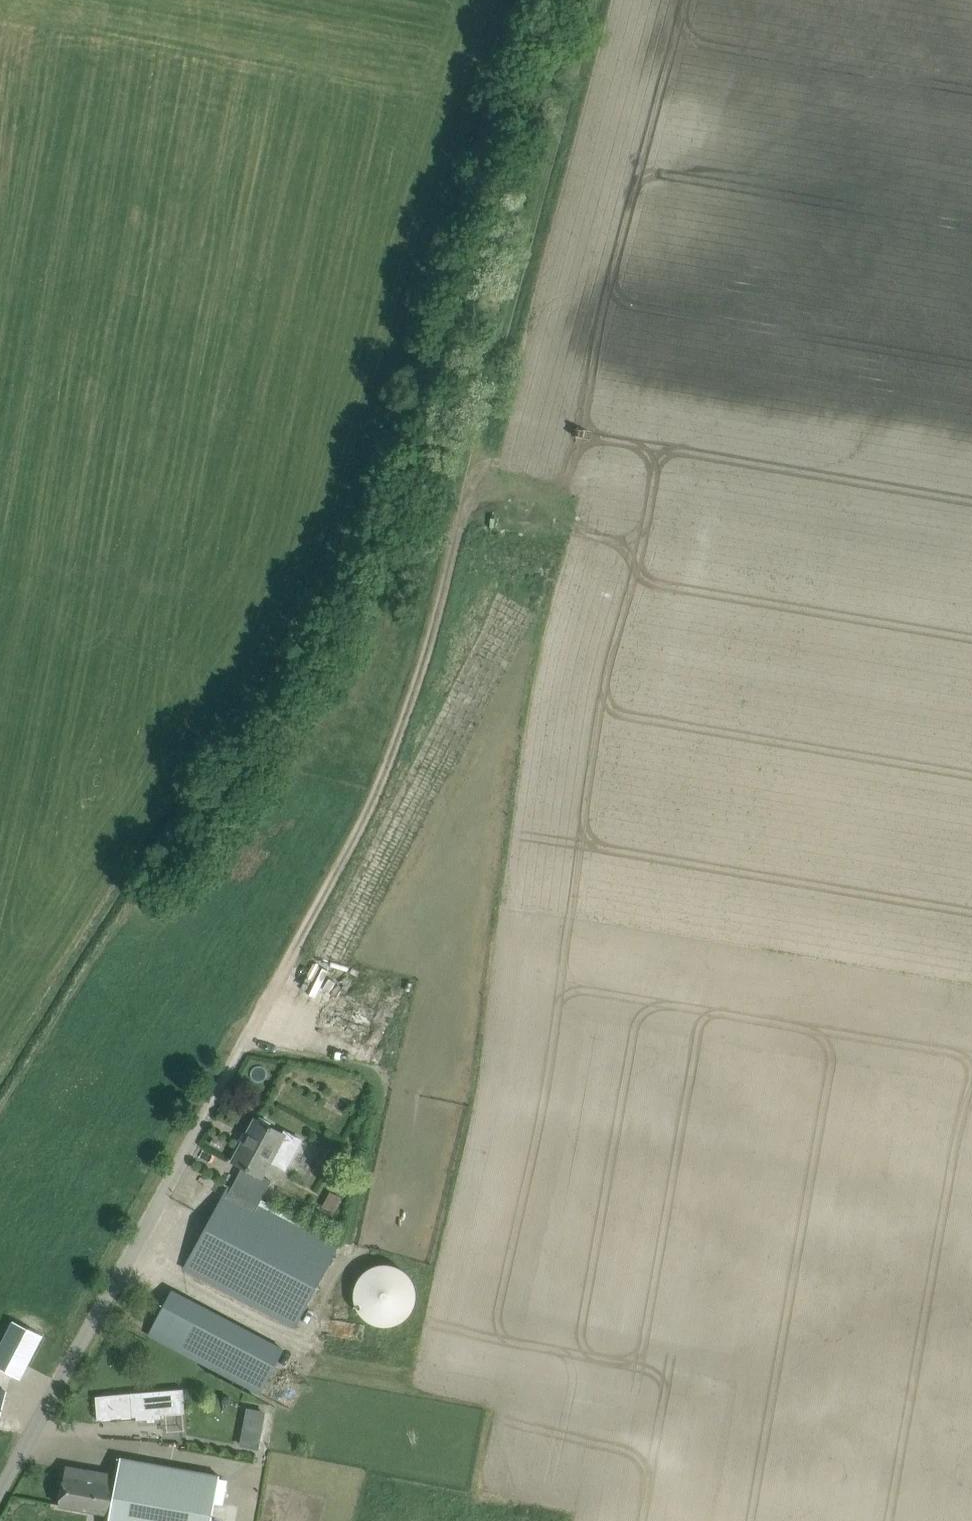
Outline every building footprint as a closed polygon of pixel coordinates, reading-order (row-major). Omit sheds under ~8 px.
[(232,1162),(243,1167),(266,1176),(272,1163),(286,1171),(302,1140),(285,1131),(283,1134),(269,1127),(271,1123),(260,1118),(258,1121),(255,1119),(232,1162)] [(266,1176),(243,1167),(232,1187),(228,1186),(184,1267),(296,1328),(339,1249),(260,1207),(275,1180),(266,1176)] [(330,1191),(322,1205),(333,1211),(341,1197),(330,1191)] [(379,1326),(383,1327),(387,1327),(392,1326),(397,1325),(401,1322),(406,1319),(410,1315),(413,1311),(415,1306),(416,1300),(417,1295),(416,1290),(415,1286),(413,1282),(411,1278),(408,1274),(405,1271),(400,1268),(395,1266),(390,1264),(385,1264),(379,1265),(374,1266),(369,1268),(365,1271),(362,1275),(359,1278),(357,1282),(355,1286),(354,1291),(354,1296),(354,1301),(356,1307),(358,1312),(362,1316),(365,1320),(370,1323),(374,1325),(379,1326)] [(149,1334),(177,1349),(200,1306),(172,1291),(149,1334)] [(35,1334),(5,1323),(0,1335),(0,1369),(20,1376),(35,1334)] [(184,1391),(116,1395),(96,1397),(97,1420),(136,1417),(137,1420),(162,1419),(162,1416),(185,1414),(184,1391)] [(250,1406),(246,1425),(262,1428),(266,1409),(250,1406)] [(110,1514),(109,1520),(212,1520),(221,1475),(120,1458),(117,1476),(110,1514)] [(59,1505),(110,1514),(117,1476),(66,1467),(59,1505)]
